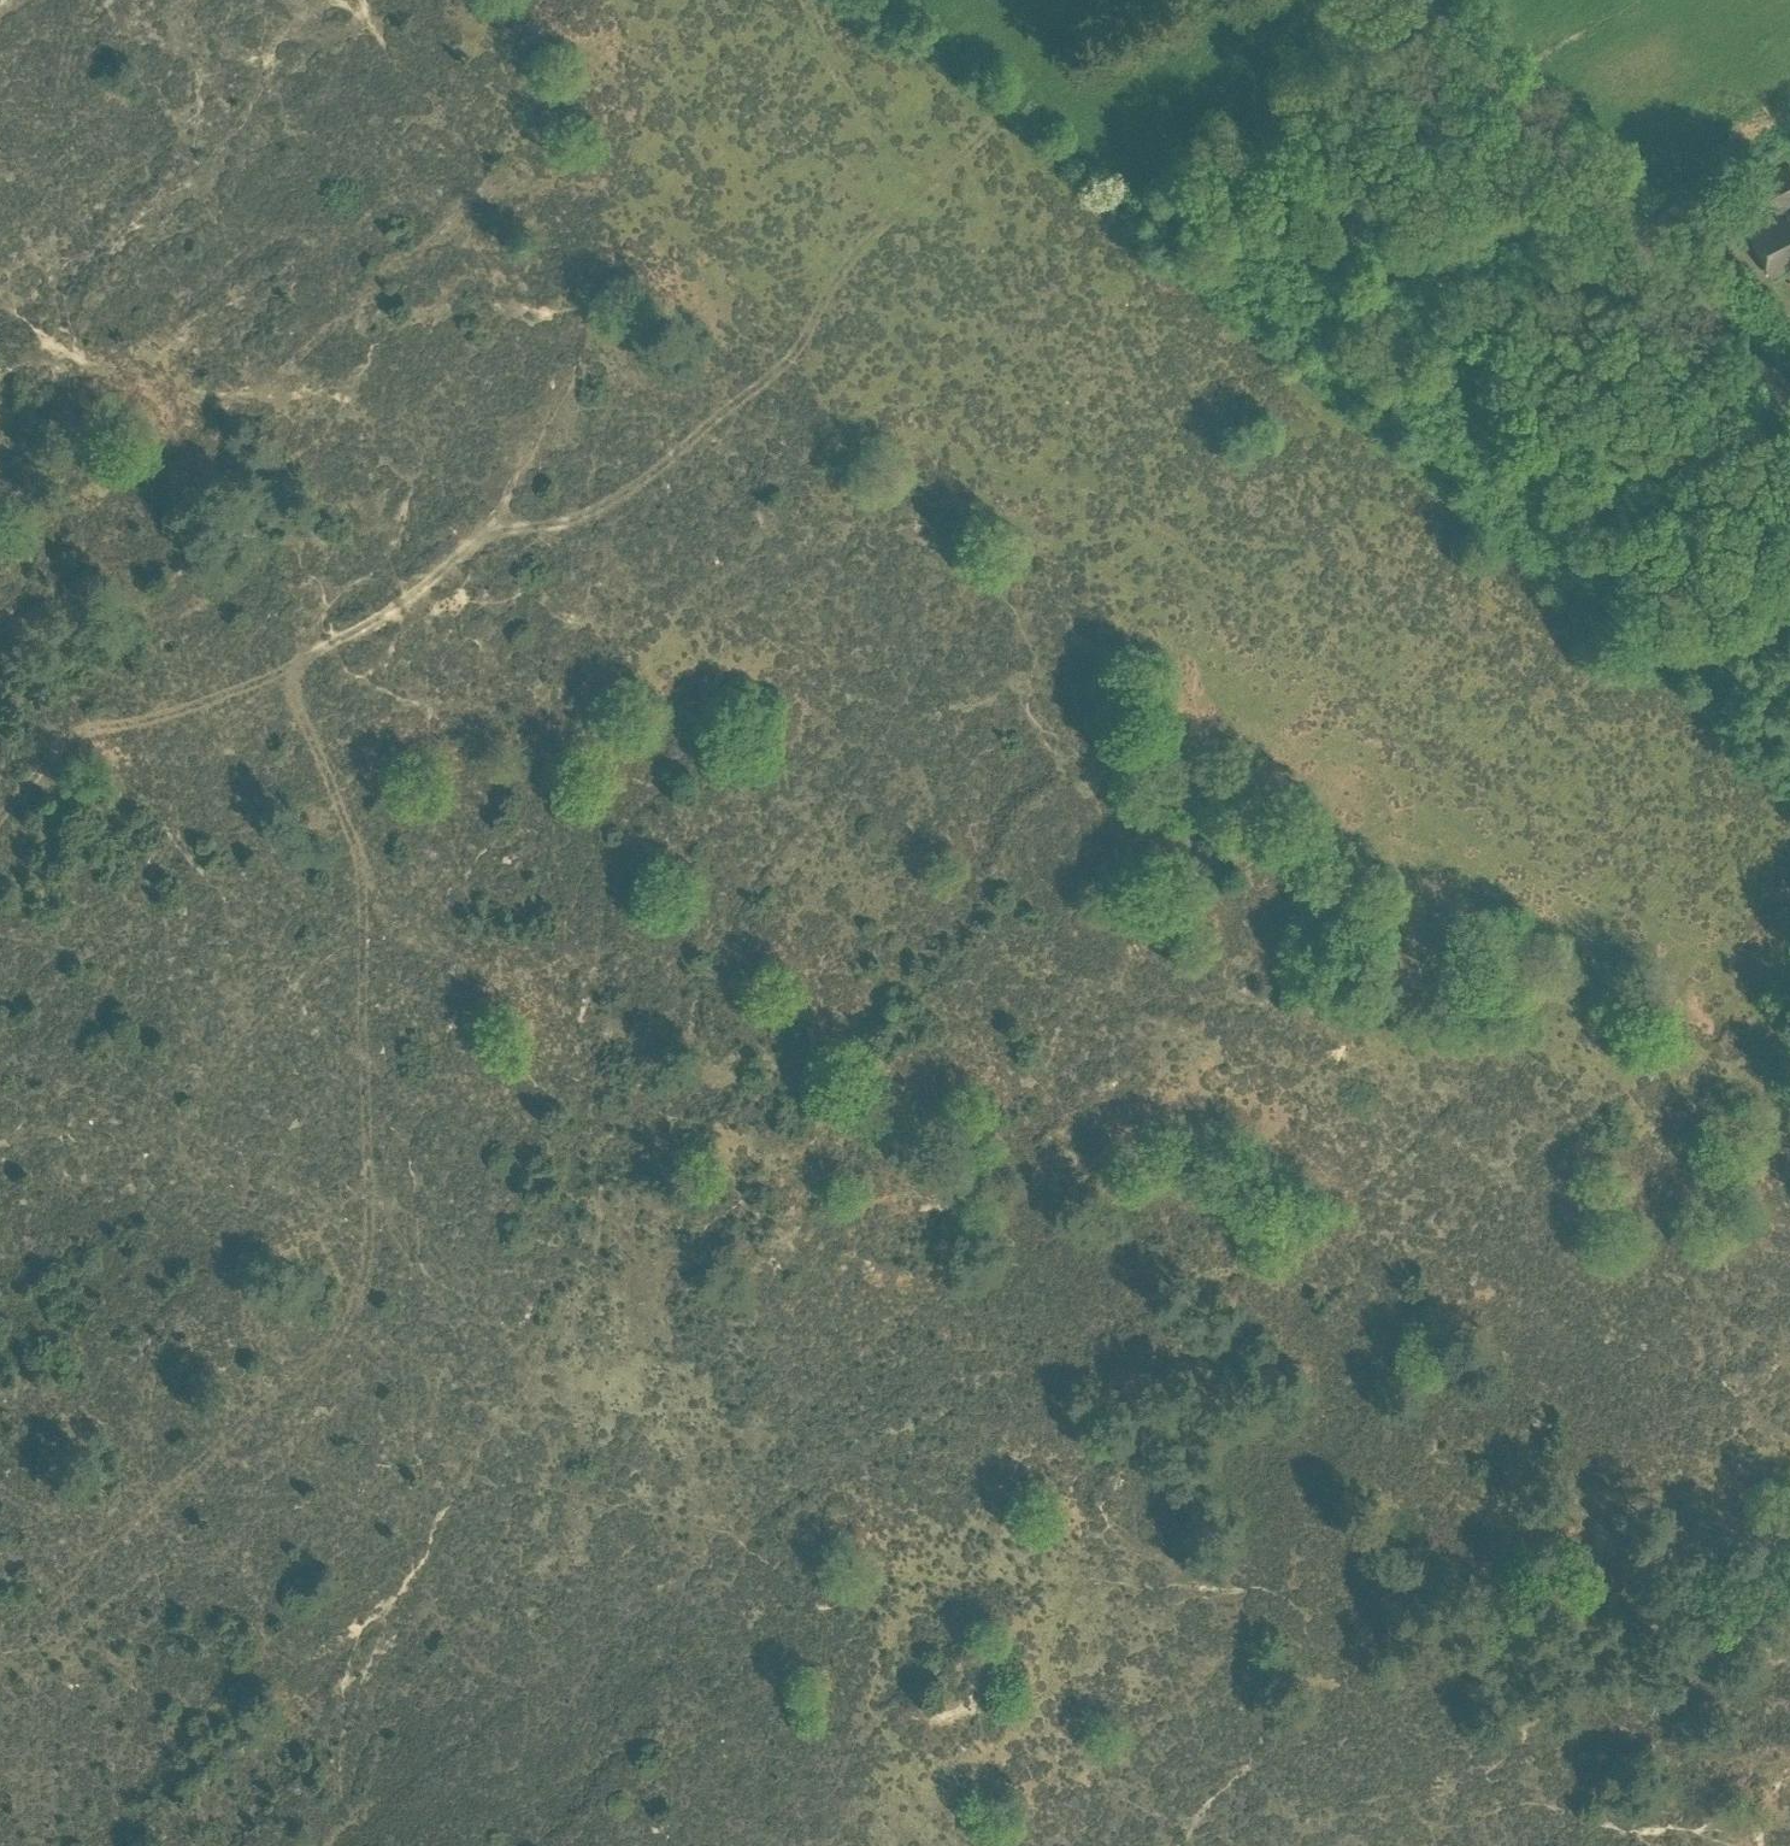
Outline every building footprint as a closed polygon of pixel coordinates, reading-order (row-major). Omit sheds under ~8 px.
[(1748,231),(1772,277),(1789,267),(1789,166),(1789,165),(1755,183),(1770,210),(1778,206),(1782,213),(1748,231)]
